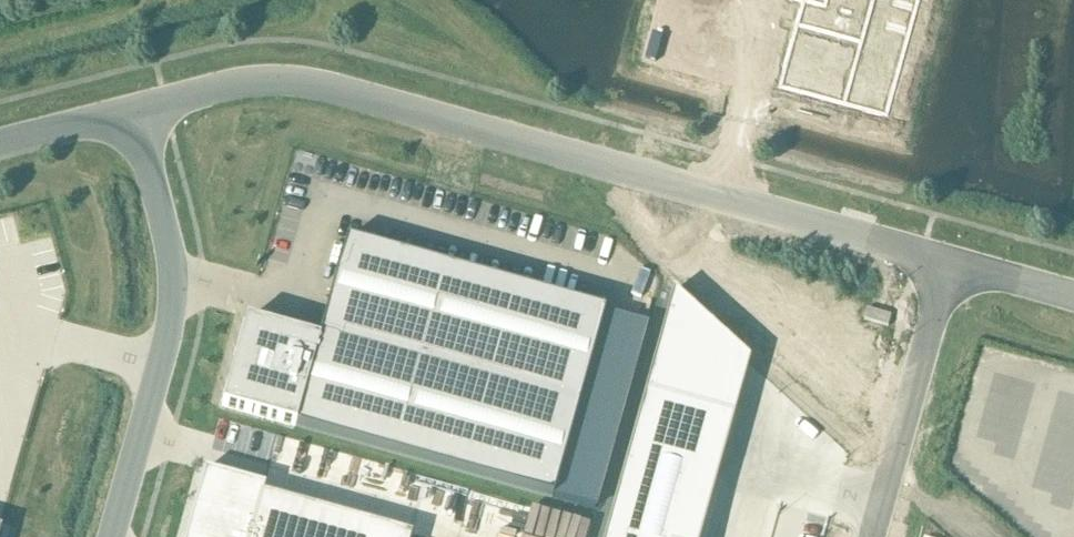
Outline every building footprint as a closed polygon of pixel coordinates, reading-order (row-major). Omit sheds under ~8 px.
[(778,87),(887,117),(920,0),(794,0),(802,2),(778,87)] [(245,322),(222,406),(549,497),(594,337),(601,312),(550,299),(345,242),(318,342),(245,322)] [(603,536),(699,536),(748,362),(672,293),(603,536)] [(889,326),(891,316),(867,309),(864,320),(889,326)] [(186,536),(411,536),(411,535),(262,494),(263,487),(204,471),(186,536)]
